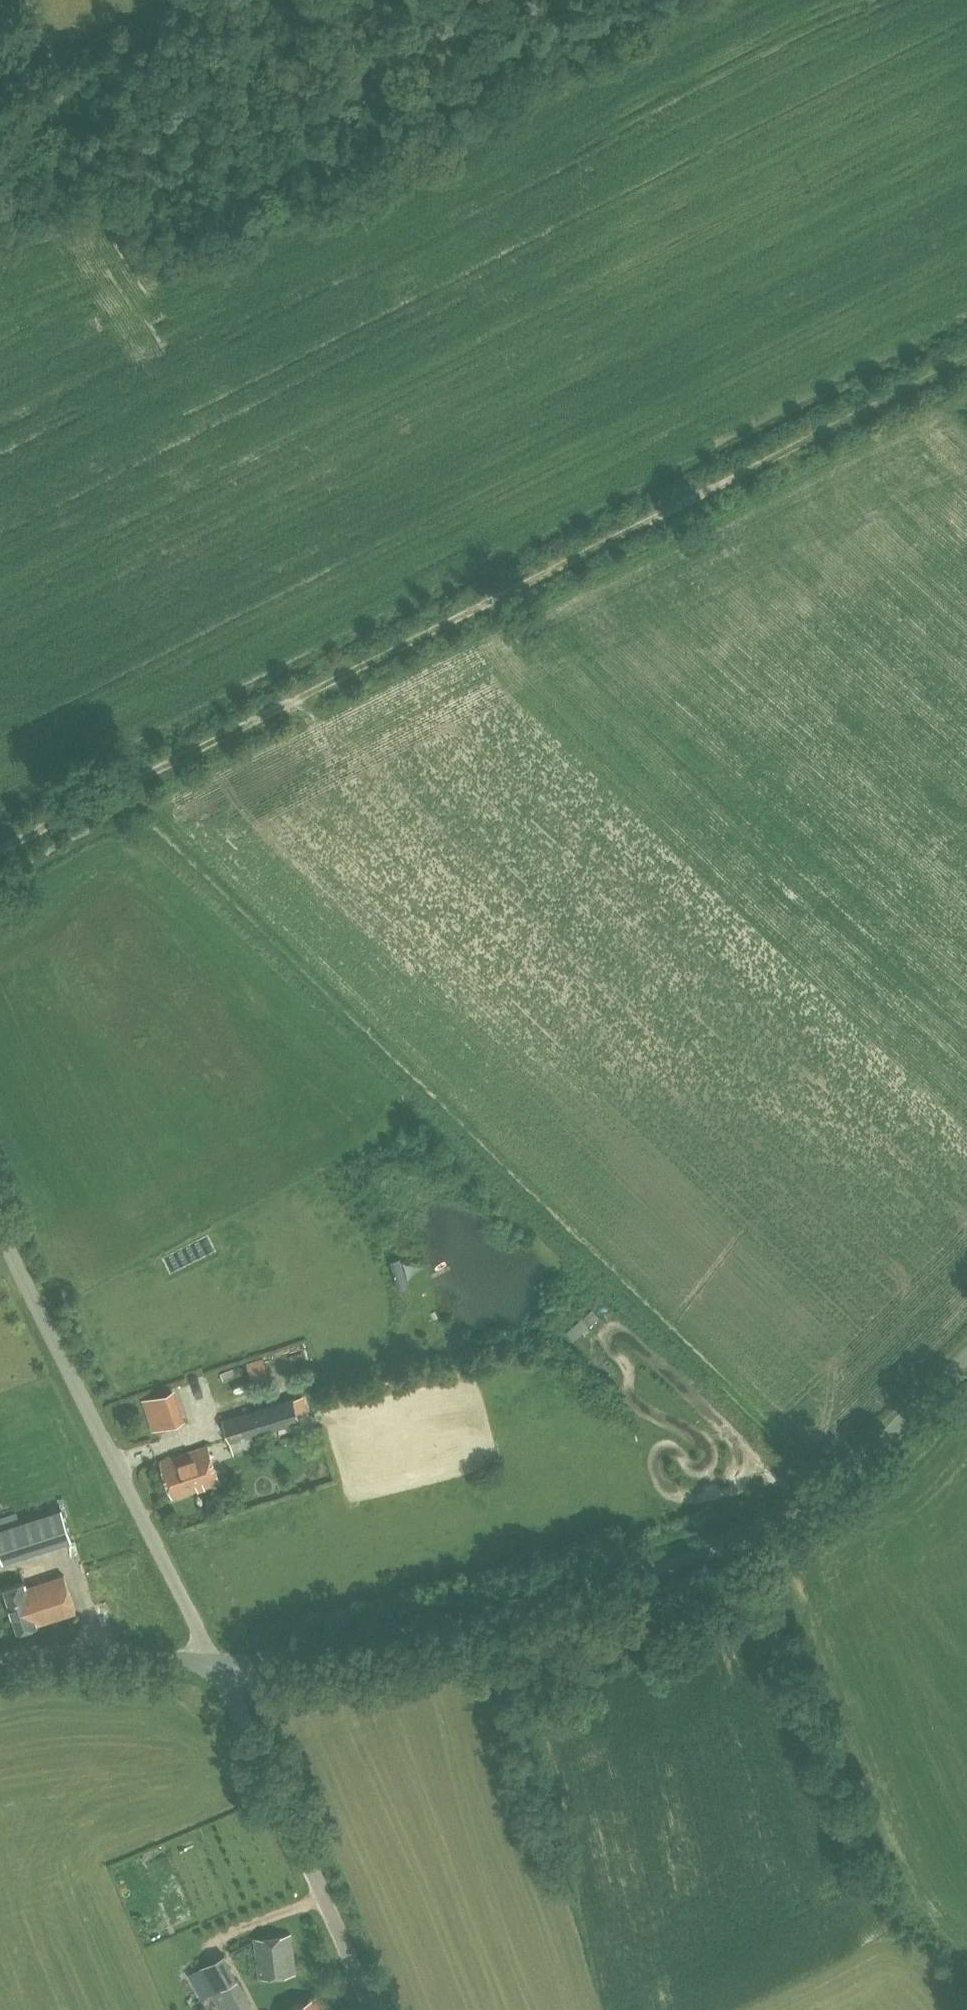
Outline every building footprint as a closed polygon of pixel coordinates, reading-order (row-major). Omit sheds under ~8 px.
[(176,1381),(145,1397),(160,1426),(191,1410),(176,1381)] [(299,1397),(304,1415),(314,1412),(309,1394),(299,1397)] [(231,1442),(301,1421),(294,1395),(223,1417),(231,1442)] [(173,1497),(221,1481),(209,1445),(161,1460),(173,1497)] [(73,1538),(63,1508),(0,1528),(0,1549),(4,1561),(73,1538)] [(76,1611),(64,1575),(26,1588),(24,1582),(6,1587),(19,1630),(37,1624),(37,1623),(76,1611)] [(260,1977),(296,1973),(291,1933),(255,1938),(260,1977)] [(201,1966),(214,1991),(212,1992),(221,2009),(256,2009),(226,1953),(201,1966)] [(315,1996),(285,2009),(321,2009),(315,1996)]
